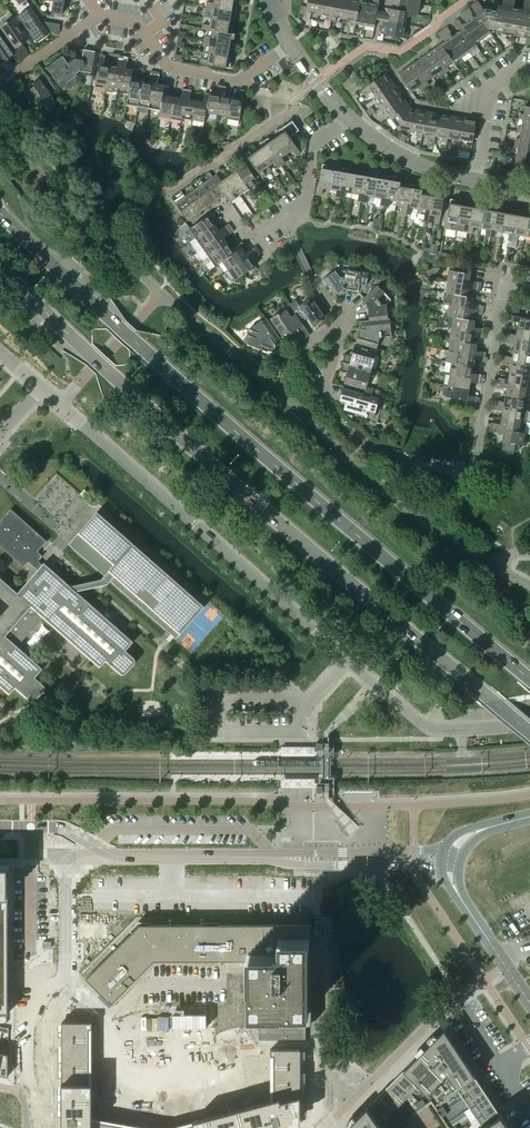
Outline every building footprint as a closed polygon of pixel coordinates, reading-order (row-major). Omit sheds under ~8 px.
[(53,1),(51,12),(62,14),(64,3),(65,0),(49,0),(53,1)] [(234,0),(214,0),(214,3),(207,2),(206,6),(236,11),(237,7),(233,7),(234,0)] [(321,0),(308,0),(305,15),(311,16),(311,13),(319,14),(321,0)] [(334,0),(321,0),(319,14),(326,16),(326,19),(331,20),(334,0)] [(347,0),(334,0),(331,20),(335,20),(336,17),(344,19),(347,0)] [(360,0),(347,0),(344,19),(351,20),(351,23),(356,24),(356,23),(356,22),(360,0)] [(369,3),(363,2),(364,0),(360,0),(356,22),(356,23),(365,25),(369,3)] [(377,11),(379,0),(375,0),(374,4),(369,3),(365,25),(375,27),(377,11)] [(418,4),(394,0),(387,0),(386,5),(392,6),(392,3),(397,4),(396,9),(396,10),(411,12),(410,13),(416,14),(418,4)] [(480,9),(475,3),(471,6),(475,12),(480,9)] [(498,5),(497,11),(486,9),(478,14),(488,29),(490,28),(529,35),(529,11),(498,5)] [(230,22),(231,15),(235,15),(236,11),(206,6),(204,17),(211,18),(230,22)] [(41,22),(31,7),(19,15),(36,41),(48,33),(47,32),(49,31),(50,22),(43,21),(42,21),(41,22)] [(410,17),(410,13),(411,12),(396,10),(396,9),(385,7),(383,21),(404,24),(405,17),(410,17)] [(490,31),(488,29),(478,14),(473,18),(470,14),(472,13),(469,8),(464,11),(482,37),(490,31)] [(475,42),(482,37),(464,11),(459,15),(463,20),(464,18),(467,22),(463,25),(475,42)] [(14,17),(0,26),(0,28),(14,48),(29,38),(14,17)] [(229,29),(230,22),(211,18),(210,25),(203,24),(202,29),(213,31),(232,34),(233,30),(229,29)] [(475,42),(463,25),(459,19),(453,23),(457,28),(459,26),(461,30),(456,33),(468,51),(477,45),(475,42)] [(403,32),(404,24),(383,21),(381,33),(406,38),(407,32),(403,32)] [(468,51),(456,33),(451,37),(449,33),(451,32),(447,27),(442,30),(461,56),(468,51)] [(461,56),(442,30),(438,34),(441,39),(443,37),(445,41),(441,44),(453,62),(461,56)] [(231,41),(232,34),(213,31),(212,37),(205,36),(204,40),(234,46),(235,42),(231,41)] [(0,34),(0,59),(3,63),(14,54),(0,34)] [(228,56),(229,49),(233,49),(234,46),(204,40),(203,45),(205,45),(204,52),(228,56)] [(453,62),(441,44),(430,52),(445,73),(449,70),(447,66),(453,62)] [(64,58),(63,56),(47,67),(61,87),(63,85),(64,87),(65,88),(67,88),(69,88),(71,88),(72,88),(74,87),(75,85),(76,84),(76,82),(76,80),(75,79),(75,77),(77,76),(75,73),(79,71),(94,73),(98,52),(84,49),(82,57),(75,55),(70,58),(68,55),(64,58)] [(227,63),(228,56),(204,52),(202,58),(201,58),(200,63),(230,68),(231,64),(227,63)] [(445,73),(430,52),(420,59),(432,76),(438,72),(441,75),(445,73)] [(107,88),(110,66),(103,65),(103,63),(104,63),(105,55),(101,55),(95,86),(107,88)] [(118,90),(123,59),(119,58),(118,65),(118,67),(110,66),(107,88),(118,90)] [(129,92),(132,70),(125,69),(126,66),(126,67),(128,59),(123,59),(118,90),(129,92)] [(432,76),(420,59),(410,66),(425,87),(428,84),(426,81),(432,76)] [(425,87),(410,66),(399,74),(411,91),(418,86),(420,90),(425,87)] [(139,103),(143,81),(135,80),(135,78),(136,78),(138,68),(133,68),(133,70),(132,70),(129,92),(127,101),(139,103)] [(161,107),(165,85),(157,84),(157,82),(158,82),(160,72),(156,71),(155,74),(149,105),(160,107),(161,107)] [(376,96),(393,83),(386,72),(365,87),(368,92),(372,89),(376,96)] [(149,105),(155,74),(151,73),(149,80),(150,80),(150,83),(143,81),(139,103),(149,105)] [(57,104),(43,84),(39,78),(32,84),(34,86),(27,91),(27,93),(24,95),(28,101),(26,103),(33,114),(46,104),(50,109),(57,104)] [(401,94),(393,83),(376,96),(380,102),(377,104),(380,109),(401,94)] [(170,119),(174,97),(167,95),(167,93),(168,93),(169,86),(165,85),(161,107),(160,107),(159,117),(170,119)] [(217,114),(222,86),(218,85),(216,92),(217,92),(217,94),(209,93),(206,112),(217,114)] [(228,119),(231,97),(224,96),(224,94),(225,94),(227,87),(222,86),(217,114),(228,116),(227,119),(228,119)] [(181,120),(187,89),(182,88),(181,96),(182,96),(182,98),(174,97),(170,119),(181,120)] [(193,120),(196,101),(189,99),(189,97),(190,97),(191,90),(187,89),(181,120),(182,121),(182,118),(193,120)] [(239,121),(245,90),(240,89),(239,96),(239,98),(231,97),(228,119),(239,121)] [(206,112),(209,93),(205,92),(203,100),(204,100),(204,102),(196,101),(193,120),(204,122),(206,112)] [(391,117),(408,104),(401,94),(380,109),(382,113),(386,110),(391,117)] [(410,130),(413,109),(411,109),(408,104),(391,117),(399,128),(410,130)] [(525,106),(523,114),(520,113),(519,119),(522,119),(529,121),(529,107),(525,106)] [(422,137),(423,132),(426,111),(413,109),(410,130),(417,131),(417,136),(422,137)] [(435,134),(439,114),(426,111),(423,132),(430,133),(429,138),(434,139),(435,134)] [(447,141),(448,137),(451,116),(439,114),(435,134),(442,136),(442,140),(447,141)] [(460,139),(464,118),(451,116),(448,137),(455,138),(454,142),(459,143),(460,139)] [(472,146),(476,120),(464,118),(460,139),(467,140),(466,145),(472,146)] [(522,119),(521,126),(518,126),(517,131),(520,132),(529,134),(529,121),(522,119)] [(299,130),(292,121),(283,127),(290,137),(299,130)] [(300,152),(290,137),(283,127),(279,130),(282,133),(276,137),(287,153),(293,149),(296,155),(300,152)] [(520,132),(519,139),(516,138),(515,143),(529,146),(529,134),(520,132)] [(287,153),(276,137),(270,141),(267,138),(264,140),(282,165),(285,163),(281,157),(287,153)] [(282,165),(264,140),(261,143),(263,146),(257,150),(268,166),(274,162),(278,168),(282,165)] [(515,143),(514,148),(517,149),(516,156),(529,159),(529,146),(515,143)] [(272,172),(268,166),(257,150),(251,155),(249,151),(245,154),(263,178),(272,172)] [(516,156),(515,164),(511,163),(510,169),(529,172),(529,159),(516,156)] [(258,182),(246,164),(239,169),(238,167),(239,166),(235,161),(231,164),(249,189),(258,182)] [(249,189),(231,164),(227,166),(231,171),(232,171),(233,173),(227,177),(240,195),(249,189)] [(330,189),(333,170),(326,169),(327,165),(323,164),(317,194),(322,195),(323,188),(330,189)] [(340,198),(345,168),(341,167),(340,171),(333,170),(330,189),(337,190),(335,197),(340,198)] [(352,193),(356,174),(348,173),(349,169),(345,168),(340,198),(344,198),(345,192),(352,193)] [(362,202),(367,172),(363,171),(363,175),(356,174),(352,193),(359,194),(358,201),(362,202)] [(374,197),(378,178),(371,177),(371,173),(367,172),(362,202),(367,202),(368,196),(374,197)] [(240,195),(227,177),(221,181),(219,180),(220,179),(216,174),(213,177),(225,195),(230,202),(240,195)] [(385,206),(390,176),(386,175),(385,179),(378,178),(374,197),(375,197),(374,203),(380,205),(385,206)] [(396,205),(400,186),(400,182),(393,181),(394,177),(390,176),(385,206),(389,206),(390,200),(397,201),(396,205)] [(225,195),(213,177),(203,183),(216,201),(225,195)] [(216,201),(203,183),(194,190),(207,208),(216,201)] [(406,213),(411,184),(407,183),(407,187),(400,186),(396,205),(403,206),(402,213),(406,213)] [(418,213),(421,194),(422,190),(415,188),(415,184),(411,184),(406,213),(411,214),(412,208),(418,209),(417,213),(418,213)] [(198,214),(207,208),(194,190),(185,196),(198,214)] [(428,221),(433,192),(429,191),(428,195),(421,194),(418,213),(424,214),(423,221),(428,221)] [(440,221),(444,198),(436,196),(437,192),(433,192),(428,221),(432,222),(433,220),(440,221)] [(185,196),(175,203),(188,221),(198,214),(185,196)] [(456,231),(461,205),(454,203),(454,199),(450,199),(445,229),(456,231)] [(468,233),(473,203),(469,202),(468,206),(461,205),(456,231),(468,233)] [(480,228),(483,209),(476,207),(477,203),(473,203),(468,233),(472,233),(473,227),(480,228)] [(490,236),(495,207),(491,206),(491,210),(483,209),(480,228),(487,229),(485,236),(490,236)] [(502,232),(506,213),(498,211),(499,207),(495,207),(490,236),(494,237),(496,231),(502,232)] [(199,236),(215,225),(210,219),(212,217),(213,218),(221,212),(218,208),(189,229),(196,239),(199,236)] [(512,240),(517,211),(514,210),(513,214),(506,213),(502,232),(509,233),(508,240),(512,240)] [(525,236),(528,217),(521,215),(521,211),(517,211),(512,240),(517,241),(518,235),(525,236)] [(202,248),(231,227),(229,223),(221,229),(221,230),(219,231),(215,225),(199,236),(196,239),(202,248)] [(209,257),(228,243),(224,237),(225,236),(226,236),(234,231),(231,227),(202,248),(209,257)] [(222,262),(242,247),(239,243),(234,247),(235,248),(233,249),(228,243),(209,257),(215,266),(222,262)] [(228,271),(256,251),(259,249),(256,246),(248,251),(248,252),(246,253),(242,247),(222,262),(228,271)] [(239,277),(255,266),(251,259),(252,258),(253,259),(259,255),(256,251),(228,271),(229,271),(233,268),(239,277)] [(258,269),(261,274),(271,267),(268,263),(258,269)] [(366,284),(368,273),(347,269),(346,271),(341,270),(337,273),(335,270),(323,279),(335,295),(345,288),(344,288),(345,286),(347,287),(347,289),(358,291),(360,283),(366,284)] [(469,281),(471,273),(449,269),(447,281),(478,286),(479,282),(472,281),(469,281)] [(467,296),(468,288),(470,289),(470,290),(477,291),(478,286),(447,281),(445,292),(467,296)] [(387,303),(391,299),(378,285),(362,300),(368,305),(369,306),(369,309),(368,309),(369,320),(388,318),(387,303)] [(472,305),(473,297),(467,296),(445,292),(451,293),(449,304),(480,310),(481,305),(474,304),(474,305),(472,305)] [(326,317),(312,297),(300,306),(295,300),(289,304),(295,314),(300,320),(306,316),(313,326),(326,317)] [(479,314),(480,310),(449,304),(447,315),(469,319),(470,312),(472,312),(472,313),(479,314)] [(310,335),(300,320),(295,314),(291,316),(286,309),(279,314),(278,313),(270,319),(285,340),(298,331),(303,339),(310,335)] [(474,328),(475,320),(469,319),(447,315),(447,316),(453,317),(451,328),(482,333),(483,329),(476,327),(476,328),(474,328)] [(525,318),(510,315),(509,320),(516,321),(516,320),(518,320),(517,328),(529,330),(529,318),(525,318)] [(280,339),(265,317),(254,326),(252,330),(249,328),(244,342),(268,352),(269,347),(272,348),(273,349),(275,348),(276,347),(276,345),(275,344),(274,343),(280,339)] [(391,335),(390,318),(388,318),(369,320),(369,321),(361,321),(363,331),(362,333),(358,332),(356,343),(377,348),(380,336),(391,335)] [(471,342),(472,335),(475,336),(474,336),(482,338),(482,333),(451,328),(449,339),(471,342)] [(517,328),(516,336),(514,335),(514,334),(506,333),(506,337),(529,342),(529,330),(517,328)] [(506,337),(505,342),(512,343),(512,342),(515,343),(513,350),(529,353),(529,342),(506,337)] [(476,351),(477,344),(471,342),(449,339),(455,340),(453,351),(485,357),(485,352),(478,351),(478,352),(476,351)] [(371,370),(376,353),(383,355),(384,350),(377,348),(376,351),(355,345),(352,356),(345,354),(342,362),(371,370)] [(513,350),(512,358),(510,357),(503,355),(502,360),(529,365),(529,353),(513,350)] [(473,366),(475,359),(477,359),(477,360),(484,361),(485,357),(453,351),(451,362),(473,366)] [(502,360),(501,364),(508,366),(508,365),(511,365),(509,373),(529,376),(529,365),(502,360)] [(366,386),(371,370),(342,362),(340,370),(347,372),(344,383),(366,389),(365,391),(372,393),(374,388),(366,386)] [(472,374),(473,366),(451,362),(449,373),(480,379),(481,374),(474,373),(474,374),(472,374)] [(479,383),(480,379),(449,373),(447,385),(469,388),(471,381),(473,381),(473,382),(479,383)] [(529,383),(529,376),(509,373),(508,380),(506,380),(506,379),(499,378),(498,382),(529,388),(529,383)] [(527,399),(529,388),(498,382),(497,387),(504,388),(504,387),(507,387),(505,395),(527,399)] [(468,396),(469,388),(447,385),(445,396),(476,401),(477,397),(470,395),(470,396),(468,396)] [(374,417),(379,398),(370,396),(370,398),(363,396),(364,394),(343,388),(340,400),(346,402),(344,409),(346,410),(365,415),(365,416),(367,417),(367,416),(374,417)] [(525,410),(527,399),(505,395),(504,403),(502,402),(502,401),(495,400),(494,404),(525,410)] [(526,422),(528,411),(525,410),(494,404),(493,409),(500,410),(500,409),(503,410),(501,417),(526,422)] [(524,431),(526,422),(501,417),(500,425),(498,424),(498,423),(491,422),(490,427),(519,432),(519,430),(524,431)] [(525,445),(527,433),(519,432),(490,427),(489,427),(489,431),(503,434),(503,433),(505,433),(503,441),(515,443),(525,445)] [(513,454),(515,443),(503,441),(501,452),(496,451),(495,458),(508,461),(510,454),(513,454)] [(10,694),(15,687),(30,700),(31,701),(32,701),(34,701),(35,700),(36,700),(44,690),(45,689),(45,688),(45,687),(44,686),(44,685),(35,677),(43,668),(31,658),(18,646),(40,621),(43,617),(59,630),(89,657),(100,667),(106,660),(121,673),(122,674),(123,674),(124,674),(125,673),(126,673),(134,663),(135,662),(136,661),(135,660),(135,659),(134,658),(126,650),(134,641),(126,635),(96,608),(76,591),(74,593),(49,571),(49,570),(38,561),(43,556),(38,551),(47,541),(11,508),(0,521),(0,546),(24,567),(29,562),(39,571),(27,585),(18,596),(5,584),(7,583),(0,577),(0,685),(10,694)] [(176,638),(204,606),(98,511),(69,544),(105,575),(103,578),(109,583),(111,581),(176,638)] [(8,1013),(8,1007),(8,906),(8,867),(0,867),(0,1013),(8,1013)] [(139,923),(85,977),(98,990),(111,1003),(136,979),(154,960),(227,960),(227,949),(230,949),(230,925),(230,923),(139,923)] [(230,949),(227,949),(227,960),(245,960),(245,1025),(259,1025),(305,1025),(311,1025),(311,923),(230,923),(230,925),(230,949)] [(93,1116),(93,1027),(57,1027),(57,1127),(158,1127),(93,1116)] [(444,1030),(404,1070),(419,1085),(419,1086),(427,1094),(447,1074),(456,1088),(474,1076),(444,1030)] [(8,1076),(8,1054),(0,1052),(0,1074),(8,1076)] [(270,1054),(270,1100),(164,1127),(301,1127),(305,1127),(305,1054),(270,1054)] [(404,1070),(395,1078),(411,1094),(419,1086),(419,1085),(404,1070)] [(474,1076),(456,1088),(463,1098),(481,1086),(474,1076)] [(395,1078),(387,1087),(402,1102),(411,1094),(395,1078)] [(481,1086),(463,1098),(469,1108),(488,1096),(481,1086)] [(387,1087),(378,1095),(394,1111),(402,1102),(387,1087)] [(378,1095),(370,1104),(385,1119),(394,1111),(378,1095)] [(488,1096),(469,1108),(476,1118),(494,1106),(488,1096)] [(346,1127),(387,1127),(383,1122),(385,1119),(370,1104),(346,1127)] [(494,1106),(476,1118),(482,1127),(483,1127),(501,1116),(494,1106)] [(506,1123),(503,1119),(502,1117),(501,1116),(483,1127),(482,1127),(481,1127),(509,1127),(506,1123)]
